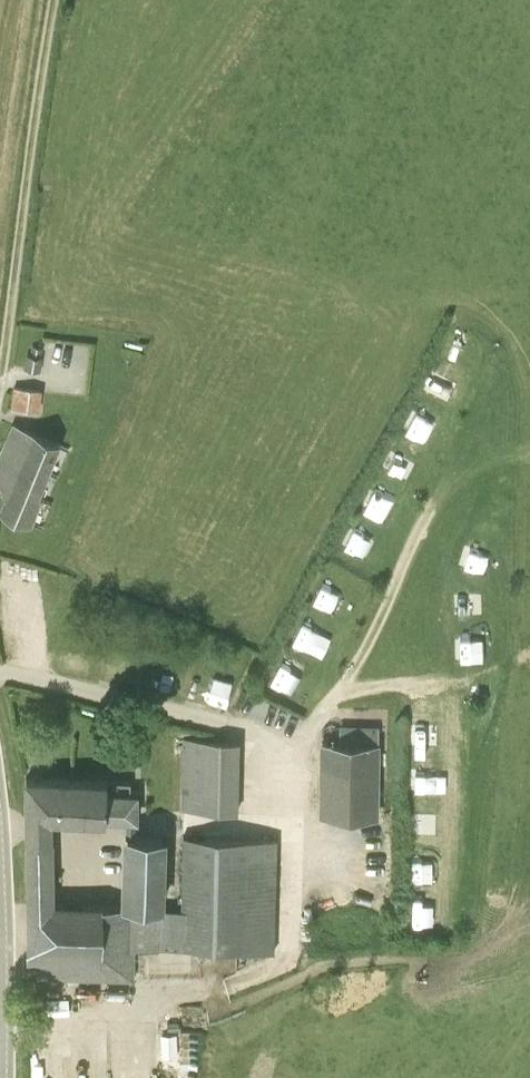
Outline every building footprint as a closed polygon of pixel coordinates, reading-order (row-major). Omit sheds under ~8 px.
[(32,355),(28,354),(25,368),(38,370),(41,356),(40,356),(41,347),(33,346),(32,355)] [(440,368),(437,381),(458,386),(461,372),(440,368)] [(38,390),(20,388),(18,406),(36,408),(38,390)] [(2,450),(52,472),(63,442),(15,420),(2,450)] [(2,482),(42,496),(52,472),(2,450),(0,477),(0,481),(2,482)] [(390,470),(412,476),(418,456),(396,450),(390,470)] [(45,497),(42,496),(2,482),(6,496),(1,509),(35,523),(45,497)] [(328,581),(318,603),(336,612),(347,590),(328,581)] [(298,640),(317,650),(327,630),(308,620),(298,640)] [(231,703),(237,681),(220,677),(214,699),(231,703)] [(235,817),(237,744),(187,742),(184,815),(235,817)] [(375,817),(377,743),(339,742),(321,742),(319,815),(375,817)] [(417,774),(418,793),(443,792),(442,772),(417,774)] [(26,777),(25,816),(26,835),(55,835),(53,816),(137,816),(137,791),(107,790),(107,777),(26,777)] [(112,789),(134,790),(134,779),(112,779),(112,789)] [(54,900),(26,900),(27,976),(30,976),(30,973),(45,975),(45,976),(46,976),(46,974),(63,975),(64,976),(65,976),(65,975),(82,975),(82,976),(83,976),(84,975),(100,975),(100,977),(102,977),(102,975),(114,975),(115,977),(116,977),(116,975),(129,976),(129,977),(132,977),(132,974),(131,974),(132,949),(158,949),(159,947),(274,952),(274,950),(253,949),(253,838),(276,839),(276,837),(183,835),(180,905),(165,904),(167,835),(123,833),(121,903),(102,904),(101,900),(54,900)] [(55,835),(26,835),(26,900),(54,900),(55,835)] [(440,876),(441,857),(419,856),(418,875),(440,876)]
